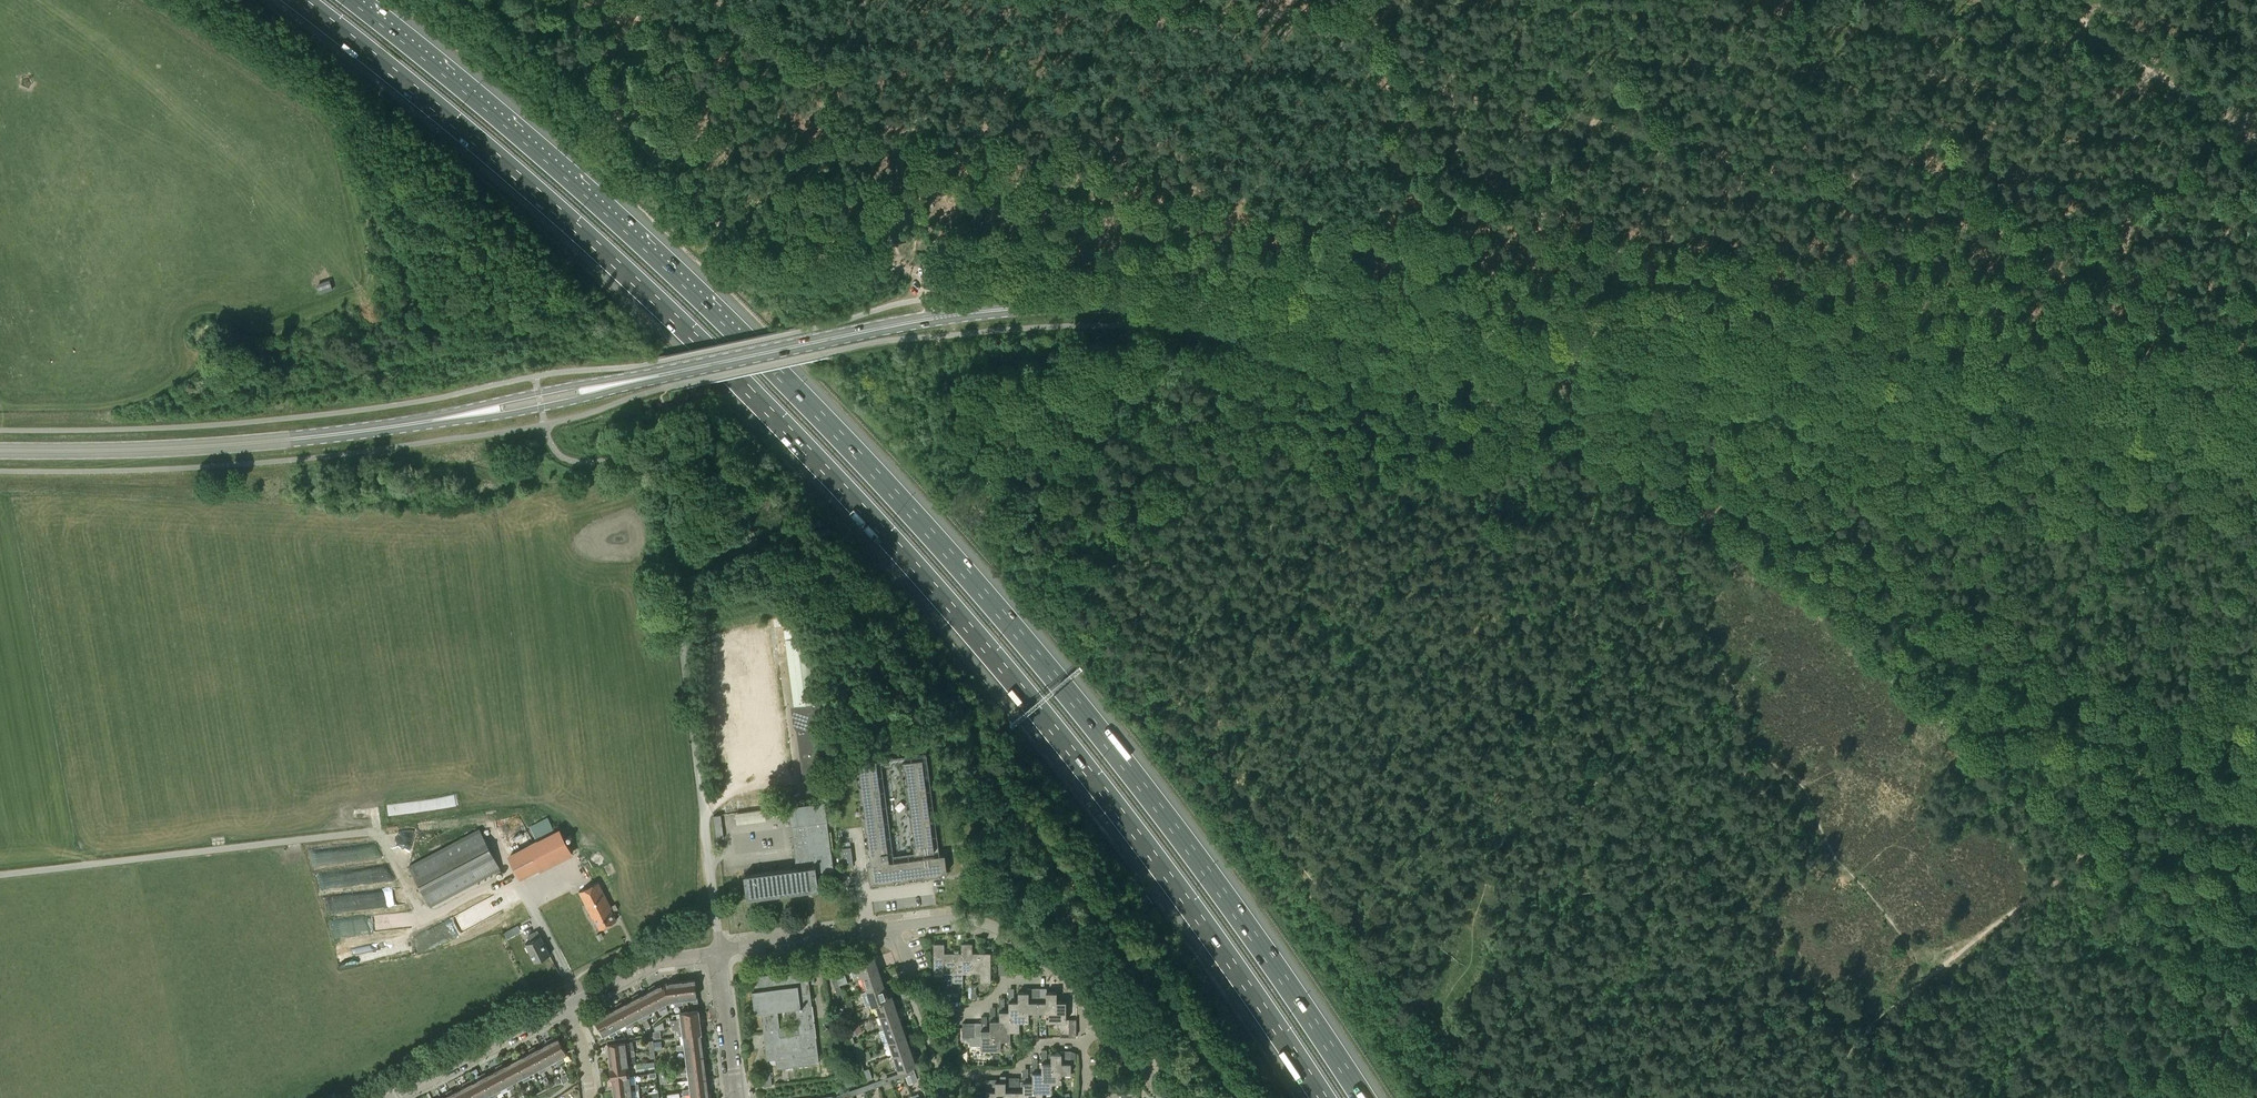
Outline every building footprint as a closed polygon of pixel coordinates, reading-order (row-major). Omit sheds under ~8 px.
[(776,590),(779,617),(784,616),(781,589),(776,590)] [(798,622),(794,623),(783,625),(785,638),(794,705),(796,724),(806,791),(825,789),(817,734),(823,733),(821,722),(819,701),(810,635),(798,622)] [(922,758),(902,761),(904,769),(905,769),(907,784),(906,784),(908,800),(909,800),(911,814),(909,814),(911,830),(913,830),(915,845),(913,845),(915,853),(934,851),(922,758)] [(878,881),(878,883),(894,881),(894,879),(901,878),(901,880),(909,879),(909,877),(923,875),(924,877),(939,875),(939,873),(947,872),(945,854),(889,861),(876,759),(856,762),(857,771),(859,770),(861,785),(859,785),(861,801),(863,801),(865,815),(863,815),(865,831),(867,831),(869,845),(867,846),(868,854),(870,854),(871,863),(868,864),(869,876),(870,882),(878,881)] [(796,868),(744,875),(747,898),(819,889),(816,872),(834,870),(831,851),(827,820),(825,801),(788,805),(796,868)] [(717,838),(722,838),(724,837),(721,814),(714,815),(717,838)] [(479,828),(409,865),(430,906),(500,869),(479,828)] [(519,877),(539,866),(528,846),(509,857),(519,877)] [(842,866),(853,864),(851,847),(840,848),(842,866)] [(615,903),(610,906),(598,882),(579,891),(592,917),(594,917),(600,928),(616,920),(612,912),(615,910),(618,917),(621,915),(615,903)] [(514,935),(510,929),(504,932),(507,938),(514,935)] [(531,940),(525,943),(535,962),(550,954),(537,930),(528,935),(531,940)] [(980,963),(980,953),(972,953),(972,943),(961,943),(961,953),(962,953),(962,973),(963,973),(971,973),(971,963),(980,963)] [(953,963),(953,953),(944,953),(944,944),(933,944),(934,973),(943,973),(943,963),(953,963)] [(962,953),(961,953),(953,953),(953,963),(943,963),(943,973),(952,973),(952,982),(963,982),(963,973),(962,973),(962,953)] [(971,963),(971,973),(980,973),(980,982),(991,982),(991,953),(980,953),(980,963),(971,963)] [(879,971),(874,958),(850,966),(855,980),(862,977),(879,971)] [(1007,974),(1007,973),(1007,961),(999,961),(999,974),(1007,974)] [(777,1067),(819,1062),(807,969),(751,976),(753,990),(752,990),(755,1013),(761,1012),(767,1059),(776,1058),(777,1067)] [(884,984),(879,971),(862,977),(867,990),(884,984)] [(831,977),(835,987),(840,985),(836,975),(831,977)] [(679,978),(676,979),(679,1004),(682,1003),(682,999),(687,998),(685,980),(680,981),(679,978)] [(673,982),(664,983),(669,1000),(675,1000),(675,1004),(679,1004),(676,979),(673,979),(673,982)] [(697,979),(685,980),(687,998),(693,997),(694,1002),(698,1001),(696,985),(698,985),(697,979)] [(655,984),(652,986),(663,1009),(667,1007),(664,1003),(669,1000),(664,983),(656,987),(655,984)] [(888,998),(884,984),(867,990),(871,1004),(875,1002),(888,998)] [(835,987),(839,1000),(844,998),(840,985),(835,987)] [(650,990),(645,993),(653,1009),(658,1006),(660,1010),(663,1009),(652,986),(649,987),(650,990)] [(1037,1012),(1046,1012),(1057,1011),(1057,1001),(1057,992),(1047,992),(1047,988),(1040,988),(1040,1001),(1037,1001),(1037,1012)] [(1037,1012),(1037,1001),(1034,1001),(1029,1001),(1029,992),(1028,992),(1018,992),(1018,1001),(1019,1012),(1028,1012),(1029,1012),(1037,1012)] [(638,993),(635,995),(647,1017),(650,1016),(648,1011),(653,1009),(645,993),(639,995),(638,993)] [(633,998),(628,1001),(636,1017),(642,1014),(644,1019),(647,1017),(635,995),(632,996),(633,998)] [(892,996),(888,998),(875,1002),(880,1016),(897,1010),(892,996)] [(844,998),(839,1000),(843,1010),(848,1008),(844,998)] [(622,1002),(619,1003),(630,1026),(633,1024),(631,1020),(636,1017),(628,1001),(623,1004),(622,1002)] [(1009,1021),(1019,1021),(1029,1021),(1029,1012),(1028,1012),(1019,1012),(1018,1001),(1009,1001),(1009,1010),(1009,1021)] [(1066,1001),(1057,1001),(1057,1011),(1046,1012),(1046,1021),(1066,1021),(1066,1001)] [(617,1007),(611,1010),(620,1026),(624,1023),(627,1028),(630,1026),(619,1003),(616,1005),(617,1007)] [(605,1010),(602,1012),(614,1034),(617,1033),(615,1028),(620,1026),(611,1010),(606,1012),(605,1010)] [(671,1021),(672,1025),(700,1022),(699,1010),(680,1012),(681,1018),(678,1018),(678,1020),(671,1021)] [(897,1010),(880,1016),(884,1029),(901,1023),(897,1010)] [(999,1010),(999,1020),(1000,1030),(1010,1030),(1019,1030),(1019,1021),(1009,1021),(1009,1010),(999,1010)] [(600,1016),(595,1018),(603,1034),(608,1032),(610,1036),(613,1034),(614,1034),(602,1012),(599,1013),(600,1016)] [(845,1017),(849,1027),(854,1025),(850,1015),(845,1017)] [(644,1019),(642,1020),(643,1021),(646,1027),(650,1025),(647,1017),(644,1019)] [(1010,1040),(1010,1030),(1000,1030),(999,1020),(990,1020),(990,1029),(991,1040),(1001,1040),(1010,1040)] [(655,1031),(665,1028),(663,1021),(654,1027),(655,1031)] [(702,1033),(700,1022),(672,1025),(672,1030),(674,1029),(675,1036),(683,1036),(683,1035),(702,1033)] [(975,1037),(969,1037),(962,1037),(963,1037),(963,1041),(970,1042),(970,1046),(981,1046),(981,1049),(1001,1049),(1001,1040),(991,1040),(990,1029),(982,1029),(982,1022),(975,1022),(975,1037)] [(906,1036),(901,1023),(884,1029),(889,1042),(906,1036)] [(854,1025),(849,1027),(852,1036),(857,1035),(854,1025)] [(702,1033),(683,1035),(683,1036),(683,1035),(684,1044),(677,1045),(677,1047),(703,1044),(702,1033)] [(1150,1033),(1140,1041),(1145,1047),(1154,1038),(1150,1033)] [(561,1061),(564,1060),(569,1057),(558,1036),(553,1039),(552,1037),(549,1038),(561,1061)] [(889,1042),(894,1055),(910,1049),(906,1036),(889,1042)] [(547,1042),(542,1045),(551,1062),(555,1059),(558,1063),(561,1061),(549,1038),(546,1040),(547,1042)] [(1159,1043),(1154,1038),(1145,1047),(1149,1051),(1159,1043)] [(662,1040),(654,1041),(655,1049),(663,1048),(662,1040)] [(854,1043),(858,1053),(863,1051),(860,1041),(854,1043)] [(625,1042),(607,1044),(609,1056),(634,1052),(634,1050),(627,1051),(625,1042)] [(1159,1043),(1149,1051),(1154,1056),(1163,1048),(1159,1043)] [(685,1049),(686,1057),(704,1055),(703,1044),(677,1047),(678,1049),(685,1049)] [(550,1062),(551,1062),(542,1045),(536,1048),(535,1046),(532,1047),(544,1070),(552,1066),(550,1062)] [(531,1051),(525,1054),(534,1070),(539,1068),(541,1072),(544,1070),(532,1047),(529,1049),(531,1051)] [(1167,1053),(1163,1048),(1154,1056),(1158,1061),(1167,1053)] [(863,1051),(858,1053),(861,1063),(866,1061),(866,1059),(872,1057),(869,1049),(863,1051)] [(915,1062),(910,1049),(894,1055),(898,1068),(915,1062)] [(1071,1073),(1071,1062),(1070,1062),(1070,1050),(1061,1050),(1061,1053),(1051,1053),(1051,1062),(1051,1072),(1061,1073),(1071,1073)] [(634,1052),(609,1056),(610,1067),(628,1065),(627,1056),(635,1055),(634,1052)] [(1158,1061),(1163,1066),(1172,1058),(1167,1053),(1158,1061)] [(519,1054),(516,1056),(528,1079),(536,1075),(534,1071),(534,1070),(525,1054),(520,1057),(519,1054)] [(706,1066),(704,1055),(686,1057),(687,1066),(680,1067),(680,1069),(706,1066)] [(514,1060),(509,1062),(518,1079),(522,1077),(525,1080),(528,1079),(516,1056),(513,1057),(514,1060)] [(1176,1063),(1172,1058),(1163,1066),(1167,1071),(1176,1063)] [(502,1063),(499,1064),(511,1087),(514,1086),(512,1082),(518,1079),(509,1062),(504,1065),(502,1063)] [(1051,1062),(1041,1062),(1041,1071),(1042,1072),(1042,1082),(1052,1082),(1061,1082),(1061,1073),(1051,1072),(1051,1062)] [(508,1089),(511,1087),(499,1064),(496,1066),(498,1068),(492,1071),(501,1088),(506,1085),(508,1089)] [(628,1065),(610,1067),(612,1078),(630,1076),(628,1065)] [(707,1077),(706,1066),(680,1069),(681,1072),(688,1071),(689,1080),(707,1077)] [(869,1068),(864,1070),(867,1080),(872,1078),(869,1068)] [(918,1081),(915,1073),(913,1068),(903,1072),(905,1076),(906,1076),(909,1084),(918,1081)] [(762,1071),(764,1086),(772,1085),(770,1070),(762,1071)] [(501,1088),(492,1071),(487,1074),(486,1071),(483,1073),(495,1096),(497,1095),(495,1091),(501,1088)] [(1042,1072),(1041,1071),(1041,1072),(1032,1072),(1032,1081),(1032,1091),(1043,1091),(1043,1092),(1052,1092),(1052,1082),(1042,1082),(1042,1072)] [(495,1096),(483,1073),(480,1074),(481,1077),(476,1080),(485,1097),(490,1097),(495,1096)] [(902,1078),(900,1073),(890,1076),(892,1081),(902,1078)] [(1005,1081),(1006,1075),(1000,1075),(1000,1081),(996,1081),(996,1079),(986,1079),(986,1097),(1005,1097),(1005,1090),(1005,1081)] [(551,1086),(561,1082),(557,1076),(549,1080),(551,1086)] [(630,1076),(612,1078),(613,1089),(638,1086),(638,1084),(635,1084),(631,1085),(630,1076)] [(880,1080),(882,1085),(892,1081),(890,1076),(880,1080)] [(683,1090),(683,1092),(709,1089),(707,1077),(689,1080),(690,1089),(683,1090)] [(466,1082),(475,1097),(485,1097),(476,1080),(470,1082),(469,1080),(466,1082)] [(1043,1092),(1043,1091),(1032,1091),(1032,1081),(1023,1081),(1023,1090),(1023,1097),(1043,1097),(1043,1092)] [(464,1097),(475,1097),(466,1082),(463,1083),(464,1085),(459,1088),(464,1097)] [(874,1082),(864,1085),(865,1091),(875,1087),(874,1082)] [(854,1089),(855,1094),(865,1091),(864,1085),(854,1089)] [(613,1089),(614,1097),(634,1097),(640,1097),(638,1088),(638,1086),(613,1089)] [(459,1088),(454,1091),(452,1089),(449,1090),(453,1097),(464,1097),(459,1088)] [(709,1089),(683,1092),(683,1094),(691,1093),(691,1097),(710,1097),(709,1089)]
